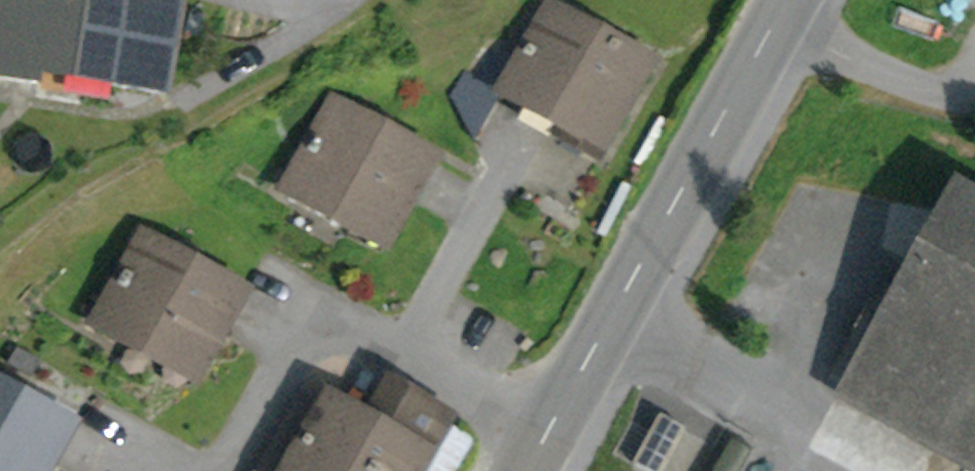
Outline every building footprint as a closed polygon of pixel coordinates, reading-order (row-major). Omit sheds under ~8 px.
[(113,85),(161,93),(176,0),(1,0),(0,3),(0,77),(37,83),(39,74),(42,54),(116,66),(113,85)] [(518,63),(495,50),(478,80),(501,93),(524,106),(568,131),(562,140),(596,159),(651,64),(550,7),(518,63)] [(39,74),(113,85),(116,66),(42,54),(39,74)] [(453,97),(474,141),(501,93),(478,80),(466,73),(453,97)] [(334,103),(285,190),(385,247),(434,160),(334,103)] [(562,140),(568,131),(524,106),(517,118),(561,143),(562,140)] [(849,372),(974,443),(974,195),(954,184),(849,372)] [(94,324),(195,381),(244,293),(190,263),(171,252),(144,237),(94,324)] [(171,252),(190,263),(197,250),(179,239),(171,252)] [(72,426),(18,395),(25,382),(6,371),(0,383),(0,470),(46,470),(72,426)] [(849,372),(834,399),(962,470),(974,470),(974,443),(849,372)] [(448,420),(391,388),(371,423),(329,399),(325,404),(301,390),(256,470),(419,470),(448,420)] [(637,467),(643,470),(675,470),(695,436),(664,418),(637,467)]
